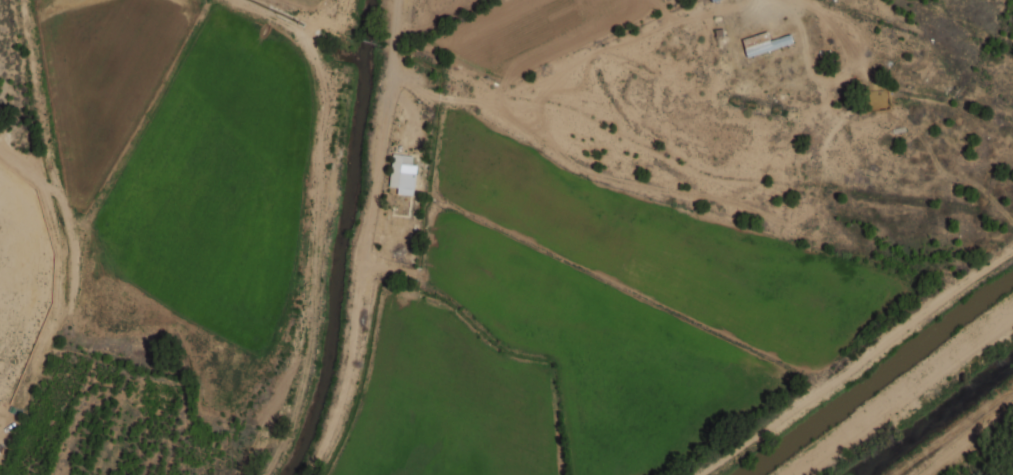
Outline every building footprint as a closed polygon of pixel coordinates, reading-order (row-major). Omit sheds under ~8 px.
[(747,57),(793,43),(790,34),(770,40),(767,31),(742,39),(747,57)] [(415,156),(392,154),(390,187),(398,187),(397,194),(413,195),(415,156)]
